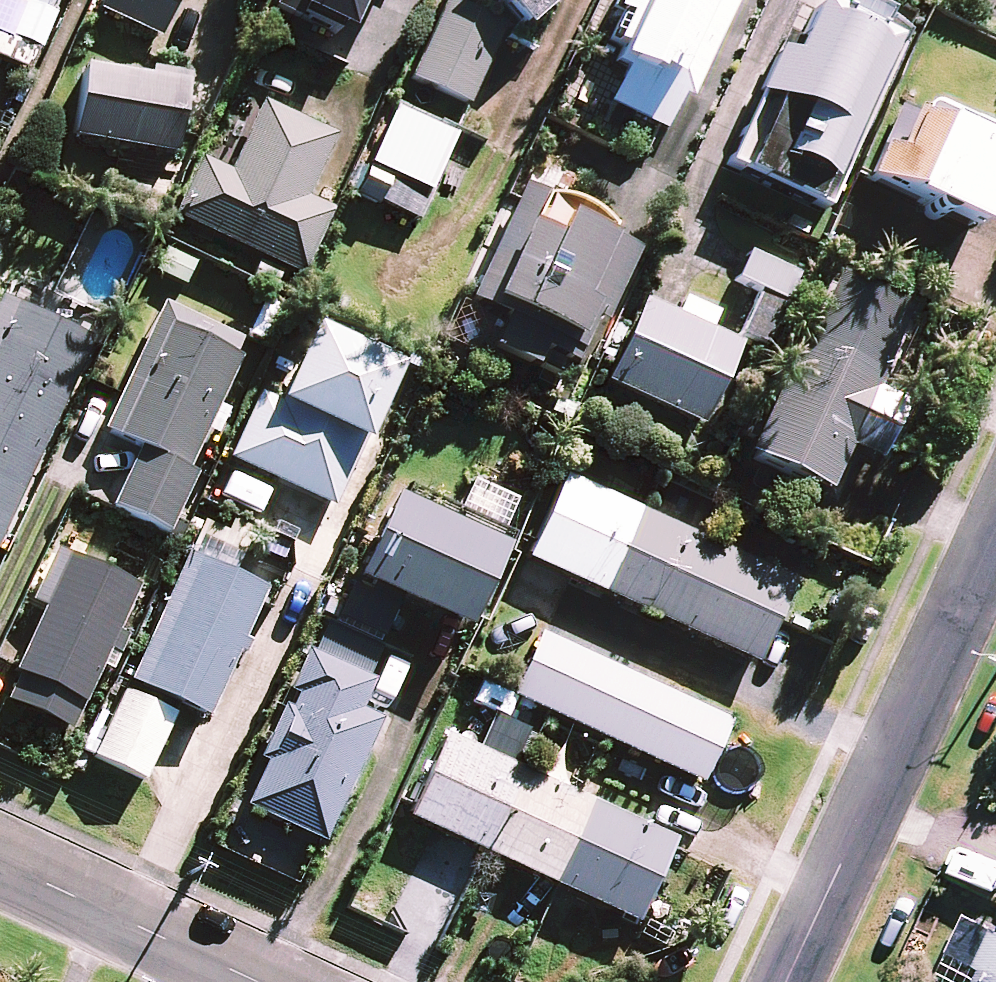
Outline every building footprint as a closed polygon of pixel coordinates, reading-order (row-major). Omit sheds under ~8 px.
[(2,36),(37,51),(59,0),(18,0),(2,36)] [(99,10),(156,37),(173,0),(104,0),(99,10)] [(275,8),(350,44),(363,15),(376,21),(387,0),(279,0),(275,8)] [(452,0),(444,0),(407,76),(466,104),(504,25),(452,0)] [(522,29),(555,0),(497,0),(522,29)] [(730,0),(620,0),(602,38),(616,45),(608,62),(623,69),(607,104),(669,132),(730,0)] [(807,5),(787,53),(778,49),(728,166),(825,207),(895,42),(807,5)] [(172,152),(183,74),(147,68),(145,77),(83,68),(72,138),(172,152)] [(995,184),(995,128),(974,117),(969,126),(906,97),(868,178),(975,228),(995,184)] [(172,216),(259,256),(248,280),(270,290),(281,267),(299,275),(329,211),(304,199),(333,137),(259,102),(227,173),(198,160),(172,216)] [(435,177),(450,143),(454,135),(395,108),(368,166),(428,193),(435,177)] [(368,166),(353,200),(375,210),(377,205),(415,222),(428,193),(368,166)] [(548,196),(523,184),(466,299),(483,308),(489,297),(509,307),(490,345),(534,368),(543,349),(571,363),(593,319),(600,322),(637,248),(606,233),(609,227),(607,223),(604,219),(600,215),(597,212),(593,209),(589,206),(585,204),(581,201),(577,200),(572,198),(567,197),(563,196),(558,196),(553,196),(548,196)] [(198,260),(164,244),(151,271),(185,288),(198,260)] [(796,274),(749,252),(736,280),(759,291),(738,335),(761,346),(796,274)] [(912,321),(827,279),(741,453),(834,498),(849,468),(836,462),(842,449),(868,462),(896,406),(875,396),(912,321)] [(290,310),(262,298),(249,328),(277,340),(290,310)] [(644,299),(631,327),(617,321),(600,358),(613,364),(606,381),(700,425),(738,344),(709,331),(717,314),(684,299),(676,315),(644,299)] [(0,300),(0,533),(88,340),(0,300)] [(188,471),(206,432),(217,437),(229,411),(217,406),(246,342),(163,305),(107,431),(139,445),(111,508),(169,534),(195,474),(188,471)] [(396,366),(311,326),(276,402),(259,394),(229,458),(330,506),(396,366)] [(645,513),(565,476),(527,558),(755,663),(793,581),(695,536),(701,524),(670,510),(676,497),(656,488),(645,513)] [(499,545),(392,495),(340,605),(327,599),(320,614),(380,642),(400,601),(460,629),(499,545)] [(177,704),(205,717),(258,603),(270,609),(283,580),(238,558),(245,543),(203,523),(93,756),(142,779),(177,704)] [(10,620),(0,640),(0,658),(16,666),(1,697),(70,730),(101,665),(109,669),(132,621),(124,617),(138,587),(57,548),(31,601),(44,607),(33,631),(10,620)] [(316,639),(303,634),(294,654),(301,658),(256,760),(262,763),(243,806),(324,841),(378,717),(358,708),(383,653),(322,626),(316,639)] [(726,722),(539,636),(511,696),(699,782),(726,722)] [(407,817),(554,884),(534,929),(561,941),(581,897),(636,922),(673,842),(444,736),(407,817)] [(968,912),(952,945),(984,960),(973,981),(995,981),(995,925),(968,912)]
